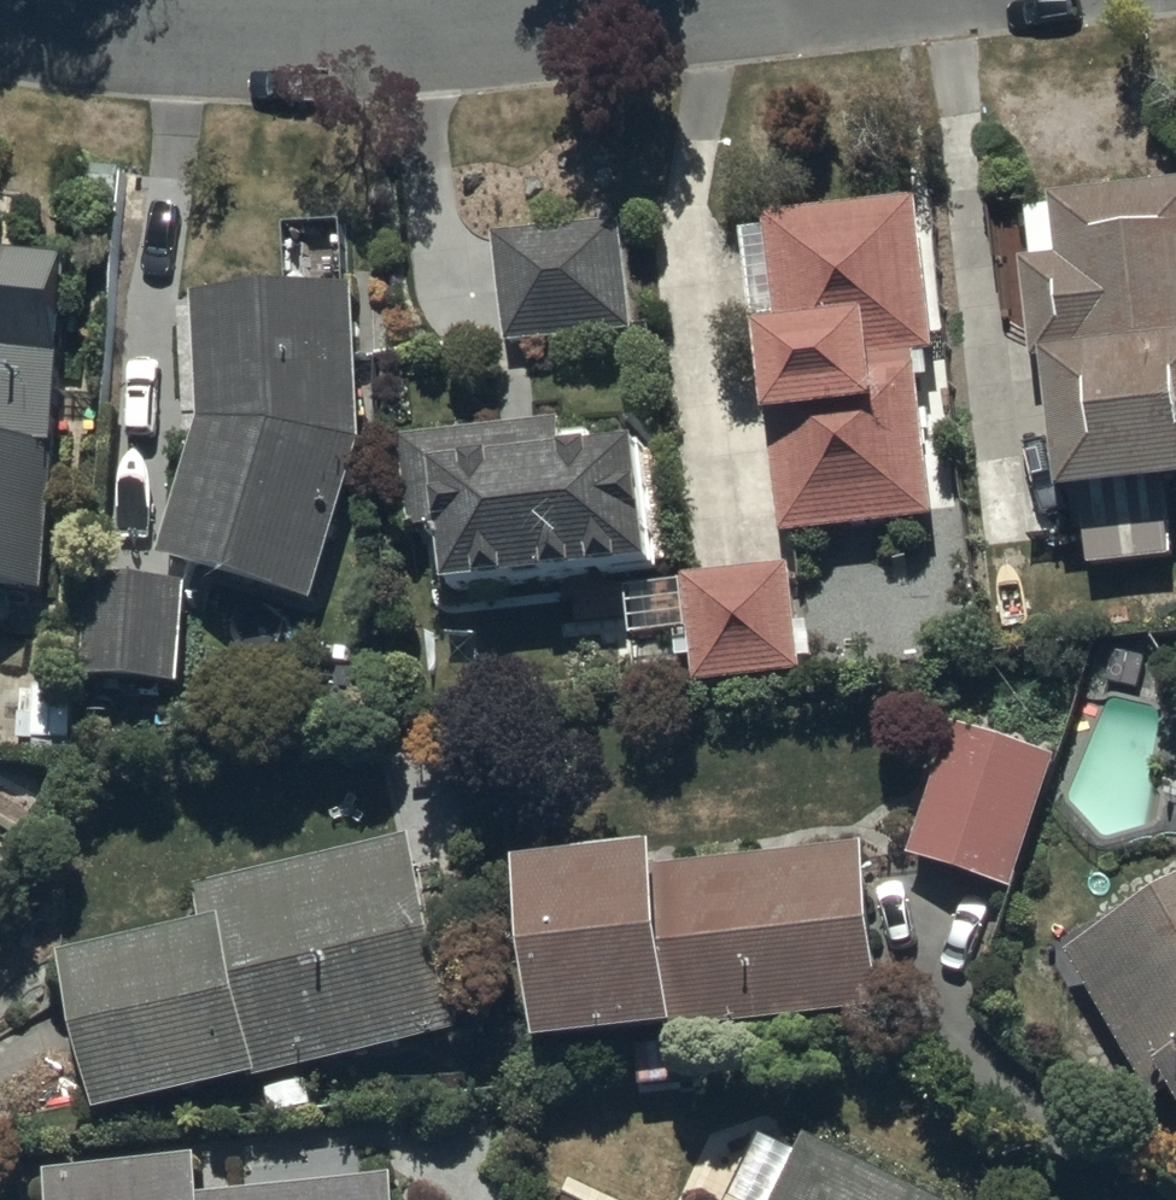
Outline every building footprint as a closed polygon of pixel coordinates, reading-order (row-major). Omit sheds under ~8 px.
[(1054,223),(1029,226),(1035,278),(1023,279),(1033,375),(1051,373),(1067,517),(1085,515),(1092,580),(1173,571),(1167,511),(1175,510),(1175,202),(1054,215),(1054,223)] [(768,231),(769,238),(745,241),(755,330),(779,327),(782,349),(764,352),(788,551),(939,532),(919,371),(938,369),(919,212),(768,231)] [(615,225),(493,239),(506,352),(628,338),(615,225)] [(55,608),(75,278),(0,274),(0,605),(55,608)] [(354,309),(200,316),(206,447),(170,568),(315,610),(360,458),(354,309)] [(560,433),(404,449),(413,546),(451,542),(458,608),(658,588),(645,461),(564,470),(560,433)] [(795,577),(687,588),(697,692),(806,681),(795,577)] [(189,594),(104,588),(96,692),(182,698),(189,594)] [(1060,771),(954,736),(911,865),(1017,900),(1060,771)] [(208,948),(70,980),(106,1134),(266,1097),(265,1092),(460,1046),(415,857),(198,908),(208,948)] [(663,875),(528,888),(546,1070),(687,1056),(686,1048),(885,1029),(869,866),(664,887),(663,875)] [(1066,964),(1155,1124),(1175,1113),(1175,1116),(1175,903),(1066,964)] [(811,1145),(784,1199),(924,1199),(811,1145)] [(52,1191),(53,1199),(205,1199),(203,1176),(52,1191)]
